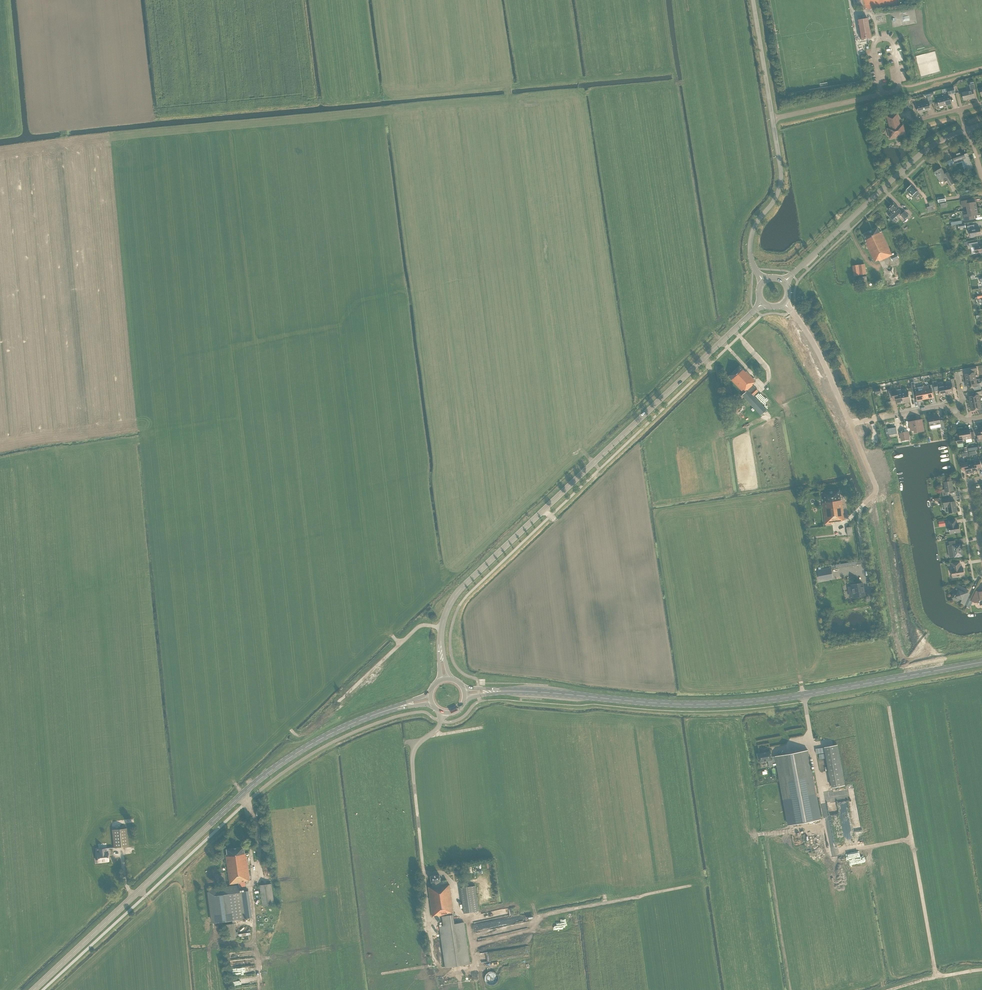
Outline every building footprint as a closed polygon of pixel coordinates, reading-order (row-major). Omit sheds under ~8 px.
[(868,18),(858,20),(861,40),(871,38),(868,18)] [(975,98),(973,90),(976,90),(974,84),(969,85),(971,91),(962,93),(964,100),(971,99),(975,98)] [(930,94),(927,95),(929,102),(925,103),(917,106),(918,113),(931,110),(929,104),(933,104),(930,94)] [(950,96),(937,99),(938,102),(937,103),(937,104),(937,106),(938,107),(939,106),(939,107),(947,105),(952,104),(950,96)] [(890,132),(891,137),(905,133),(903,128),(900,129),(897,115),(888,117),(891,131),(890,132)] [(963,151),(952,155),(953,156),(953,157),(954,158),(954,160),(955,162),(965,159),(968,170),(973,168),(968,153),(964,154),(963,151)] [(947,172),(945,174),(942,169),(935,172),(940,181),(943,179),(945,183),(948,181),(950,185),(954,183),(947,172)] [(913,195),(915,198),(920,193),(917,191),(912,185),(907,190),(913,196),(913,195)] [(967,207),(967,210),(977,209),(976,202),(971,203),(970,200),(962,202),(963,207),(967,207)] [(902,212),(894,203),(888,209),(892,213),(889,216),(893,221),(902,212)] [(973,216),(978,215),(977,209),(967,210),(968,214),(964,215),(965,220),(974,219),(973,216)] [(970,231),(971,237),(981,235),(980,228),(975,229),(974,225),(967,226),(968,231),(970,231)] [(879,260),(879,261),(893,255),(882,232),(880,232),(878,228),(873,230),(868,232),(863,235),(866,240),(865,241),(867,243),(866,244),(875,262),(879,260)] [(976,254),(981,252),(981,245),(978,246),(978,242),(969,244),(970,248),(975,247),(976,254)] [(853,266),(854,276),(866,274),(865,264),(853,266)] [(742,395),(761,415),(766,410),(753,396),(758,391),(752,385),(755,381),(746,371),(745,372),(739,366),(729,375),(729,376),(728,376),(744,393),(742,395)] [(966,381),(966,382),(976,380),(976,379),(975,373),(978,372),(977,368),(971,369),(971,373),(965,374),(966,381)] [(945,385),(947,395),(954,393),(953,387),(956,387),(954,379),(951,379),(952,384),(945,385)] [(976,380),(966,382),(967,382),(968,389),(974,387),(975,390),(981,389),(980,383),(977,384),(976,380)] [(934,384),(935,390),(936,394),(939,393),(940,396),(947,395),(945,385),(938,387),(937,383),(934,384)] [(924,390),(925,399),(933,397),(932,391),(935,390),(934,384),(930,385),(931,389),(929,389),(924,390)] [(915,385),(912,386),(913,394),(917,394),(918,400),(925,399),(924,390),(923,386),(916,388),(915,385)] [(898,404),(904,403),(902,393),(901,389),(892,391),(894,401),(897,400),(898,404)] [(970,404),(981,402),(981,401),(980,402),(979,395),(981,394),(981,391),(975,392),(976,395),(969,397),(971,403),(970,403),(970,404)] [(981,402),(970,404),(971,404),(972,411),(978,409),(979,413),(981,413),(981,409),(980,402),(981,402)] [(941,424),(942,430),(945,429),(943,420),(940,421),(939,416),(929,418),(930,426),(941,424)] [(919,420),(909,422),(911,431),(920,429),(921,432),(924,431),(923,425),(920,425),(919,420)] [(970,429),(964,430),(966,439),(972,438),(972,439),(975,439),(974,432),(971,432),(970,429)] [(963,440),(966,439),(964,430),(959,431),(959,434),(955,435),(957,444),(963,443),(963,440)] [(909,439),(908,432),(900,433),(902,441),(909,439)] [(974,461),(974,463),(971,464),(973,473),(978,472),(978,469),(981,468),(980,460),(974,461)] [(967,474),(973,473),(971,464),(968,465),(967,462),(961,463),(963,472),(966,471),(967,474)] [(949,492),(953,491),(952,481),(944,482),(946,489),(942,490),(943,496),(949,495),(949,492)] [(840,523),(839,521),(844,521),(842,500),(841,500),(839,490),(821,493),(825,524),(840,523)] [(948,513),(949,513),(957,512),(955,501),(951,502),(950,498),(943,499),(945,511),(945,512),(946,513),(947,513),(948,513)] [(950,534),(960,532),(959,525),(956,525),(956,524),(956,520),(949,521),(950,526),(949,526),(950,534)] [(955,541),(949,542),(950,545),(948,546),(950,558),(958,556),(958,557),(963,556),(962,551),(961,544),(956,545),(955,541)] [(952,570),(953,577),(965,576),(963,568),(960,568),(960,567),(960,566),(961,566),(960,562),(952,563),(953,569),(952,570)] [(830,568),(818,571),(820,579),(831,577),(830,568)] [(862,582),(850,584),(852,598),(865,596),(862,582)] [(967,590),(958,585),(953,596),(955,600),(965,604),(969,595),(967,594),(966,592),(967,590)] [(979,592),(976,590),(971,601),(973,602),(975,603),(981,602),(981,603),(981,591),(979,592)] [(829,770),(832,788),(845,785),(837,745),(824,747),(829,770)] [(770,751),(757,754),(759,762),(768,760),(769,766),(777,765),(789,826),(820,820),(807,750),(776,756),(776,758),(772,759),(770,751)] [(114,848),(129,846),(127,828),(112,830),(114,848)] [(227,849),(227,854),(226,854),(230,884),(240,883),(241,887),(245,886),(245,882),(245,881),(250,880),(247,857),(246,857),(245,853),(244,847),(239,848),(231,849),(227,849)] [(105,852),(97,853),(98,861),(102,860),(102,862),(109,861),(108,855),(113,855),(113,848),(105,848),(105,852)] [(439,926),(445,968),(470,964),(464,923),(454,924),(453,913),(454,913),(450,885),(440,886),(439,881),(440,881),(439,875),(430,876),(431,882),(432,882),(432,887),(428,887),(432,917),(442,915),(443,925),(439,926)] [(259,885),(262,905),(274,903),(271,884),(259,885)] [(252,918),(248,891),(239,892),(239,885),(209,889),(209,892),(208,892),(212,923),(251,918),(252,918)] [(460,888),(464,913),(479,911),(475,886),(460,888)] [(236,931),(235,923),(224,925),(226,940),(236,938),(238,938),(238,931),(236,931)]
